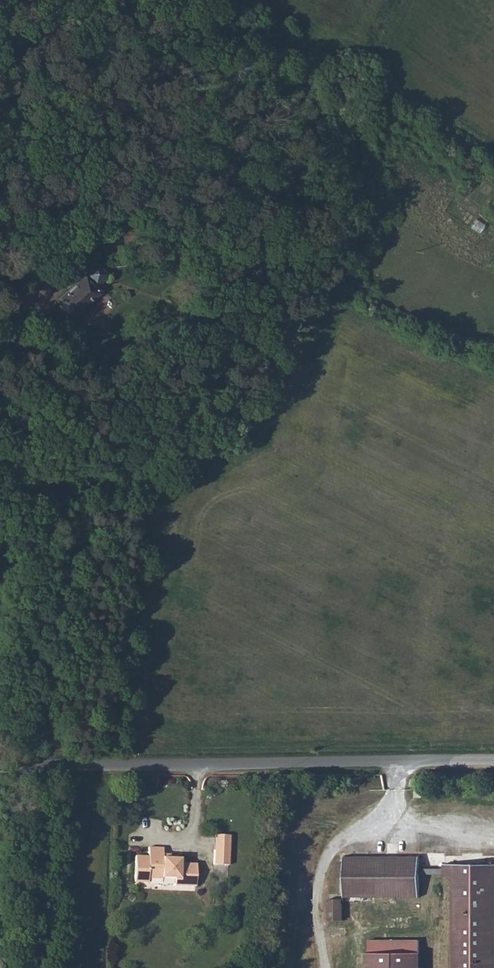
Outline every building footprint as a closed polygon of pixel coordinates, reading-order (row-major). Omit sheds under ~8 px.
[(129,257),(126,239),(116,241),(119,259),(129,257)] [(65,308),(80,323),(105,300),(98,292),(105,285),(108,287),(114,283),(111,280),(113,278),(102,267),(92,277),(94,279),(65,308)] [(236,834),(220,834),(219,864),(234,865),(236,834)] [(167,857),(167,853),(167,847),(153,846),(153,856),(140,855),(139,882),(152,881),(153,877),(180,877),(180,885),(201,885),(201,863),(185,862),(185,857),(174,857),(167,857)] [(422,874),(421,866),(346,865),(346,873),(346,887),(346,906),(421,907),(422,881),(447,881),(447,884),(456,884),(454,967),(493,967),(493,871),(448,870),(448,875),(422,874)] [(346,887),(346,873),(337,873),(337,887),(346,887)] [(343,909),(331,909),(331,931),(343,931),(343,909)]
